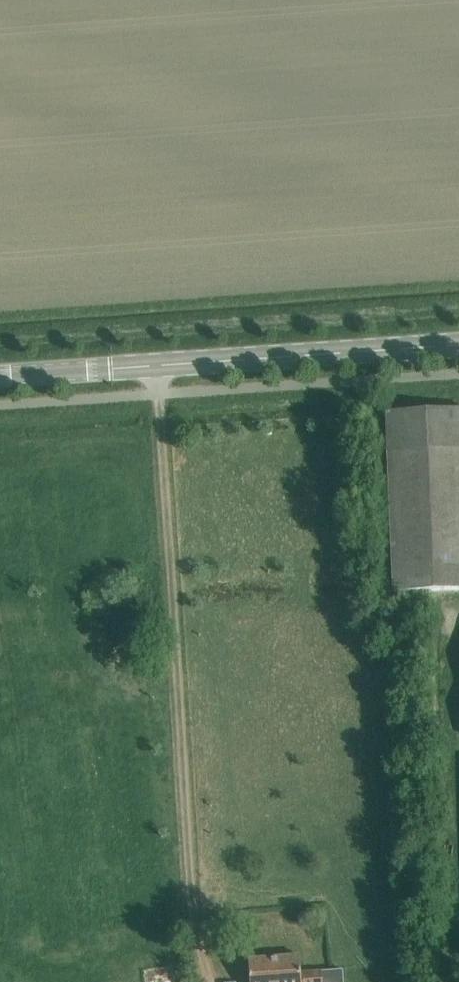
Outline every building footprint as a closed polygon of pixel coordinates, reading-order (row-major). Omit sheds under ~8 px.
[(385,412),(387,451),(394,591),(458,589),(458,408),(385,412)] [(250,981),(322,981),(321,971),(301,973),(299,956),(248,960),(250,981)]
